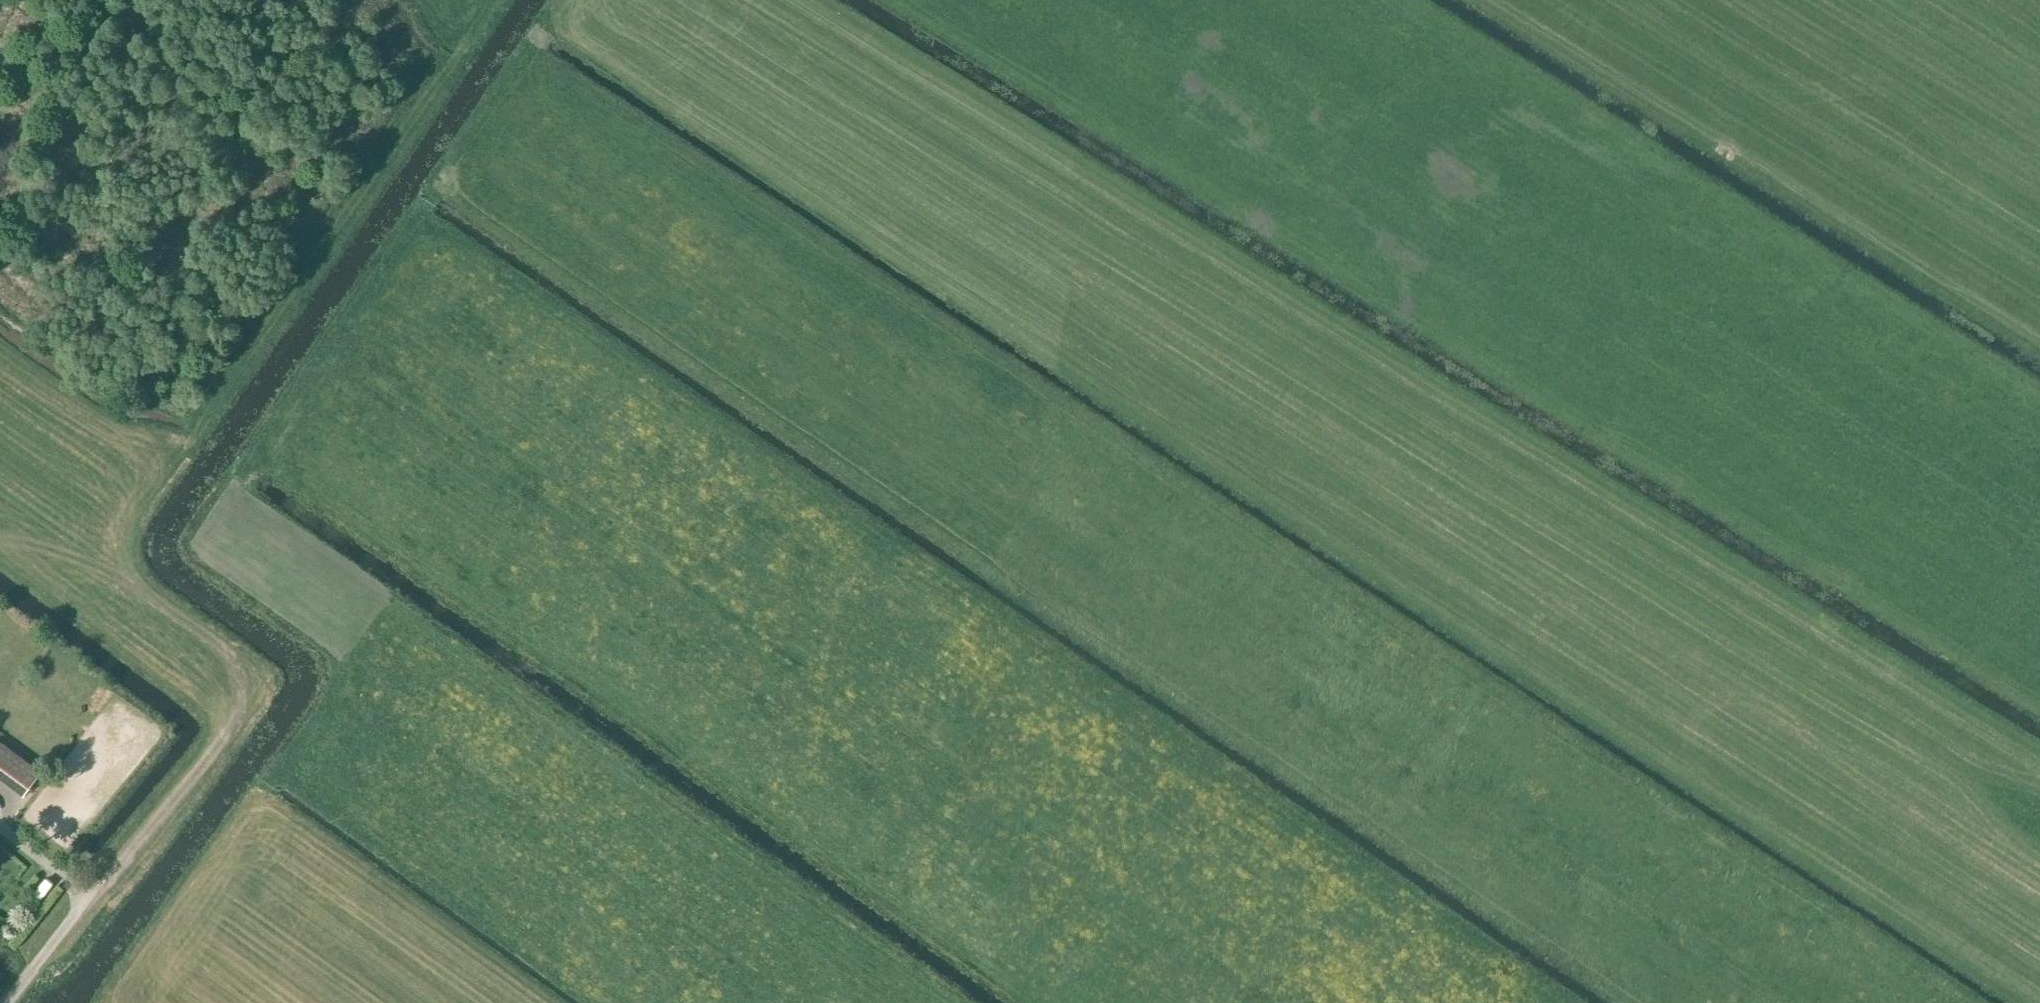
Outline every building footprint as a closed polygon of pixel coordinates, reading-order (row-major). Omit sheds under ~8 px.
[(41,774),(0,743),(0,777),(25,796),(41,774)]
